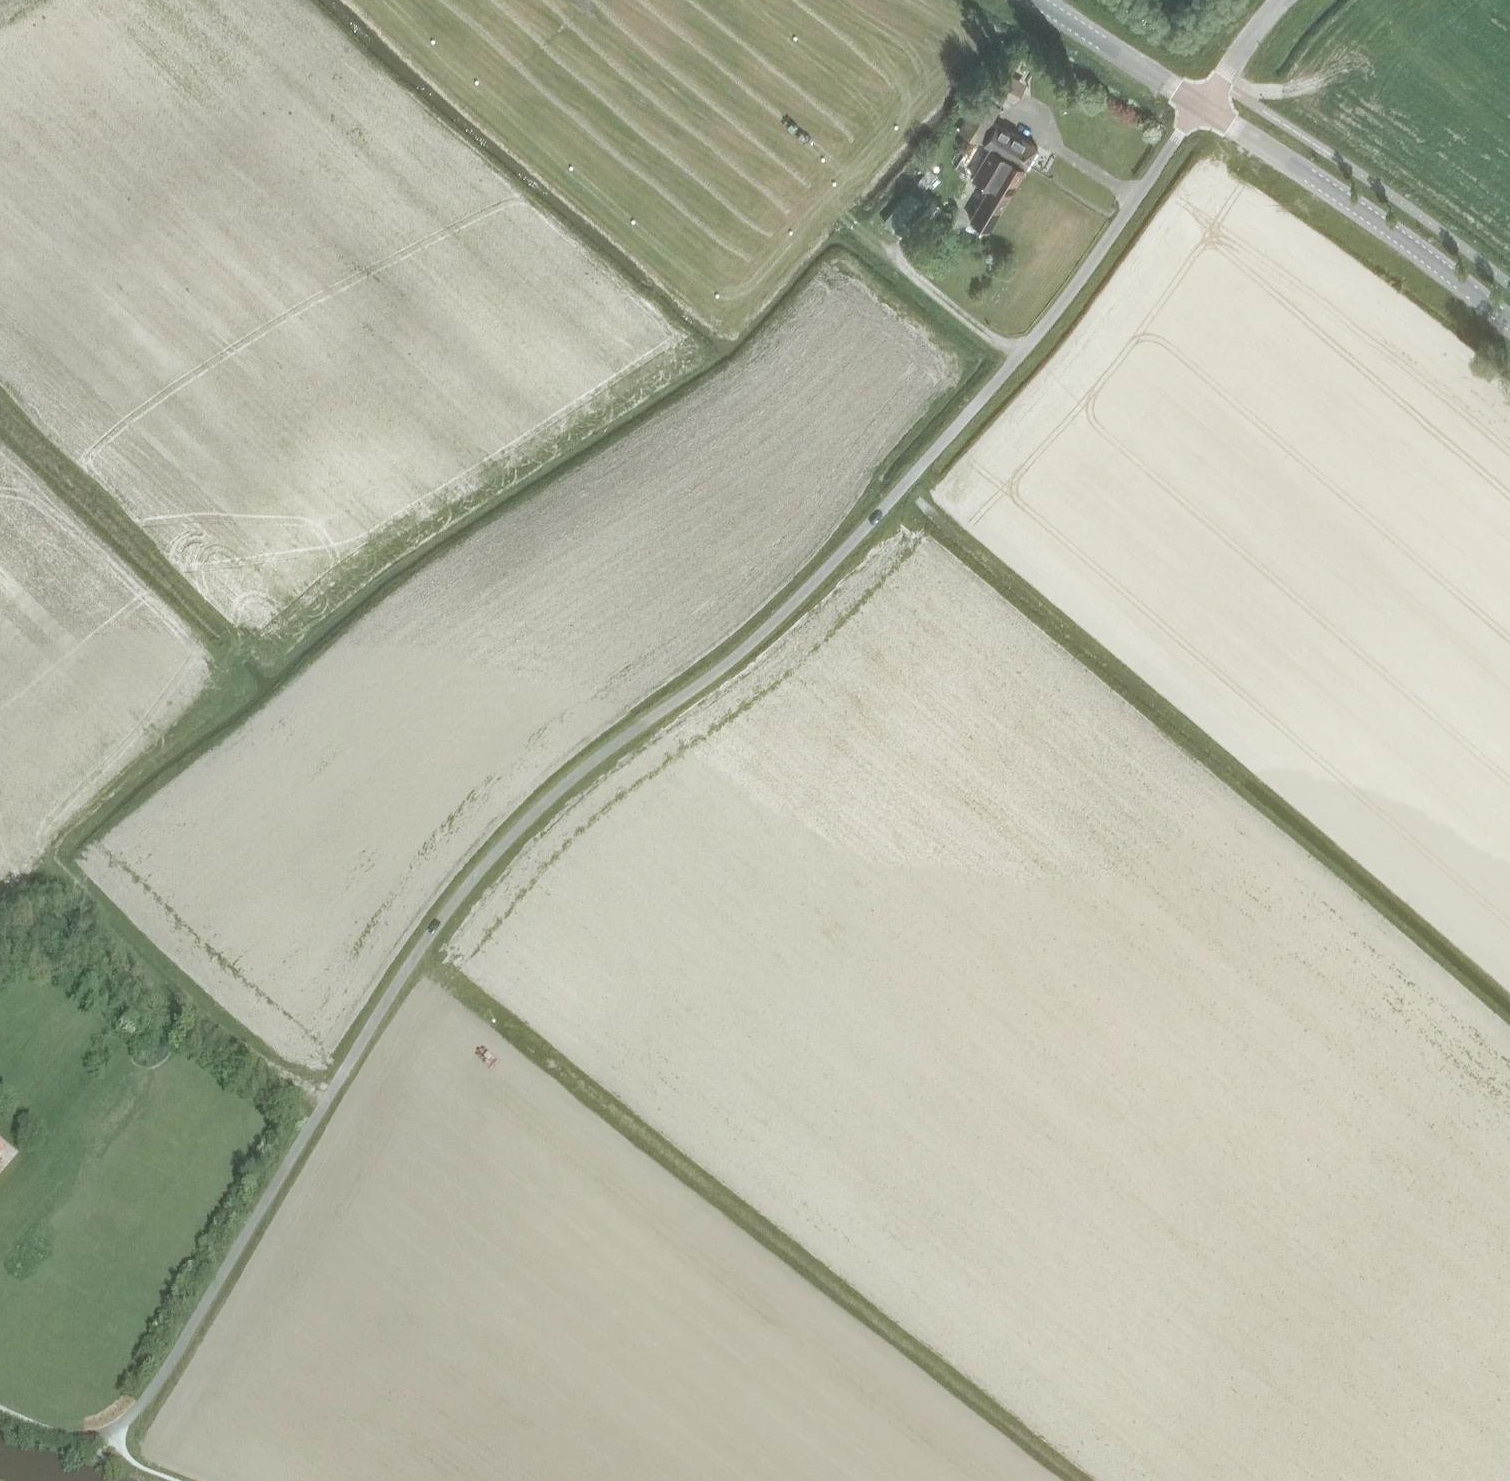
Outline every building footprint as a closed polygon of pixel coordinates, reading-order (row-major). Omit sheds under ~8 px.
[(1000,66),(988,87),(1013,103),(1026,82),(1000,66)] [(1024,168),(1037,147),(996,123),(995,124),(991,121),(1001,105),(980,92),(958,128),(979,141),(983,144),(991,148),(991,147),(1024,168)] [(1006,197),(1024,168),(991,147),(991,148),(973,178),(989,187),(970,218),(988,229),(1007,197),(1006,197)] [(884,220),(899,234),(926,202),(910,189),(884,220)]
